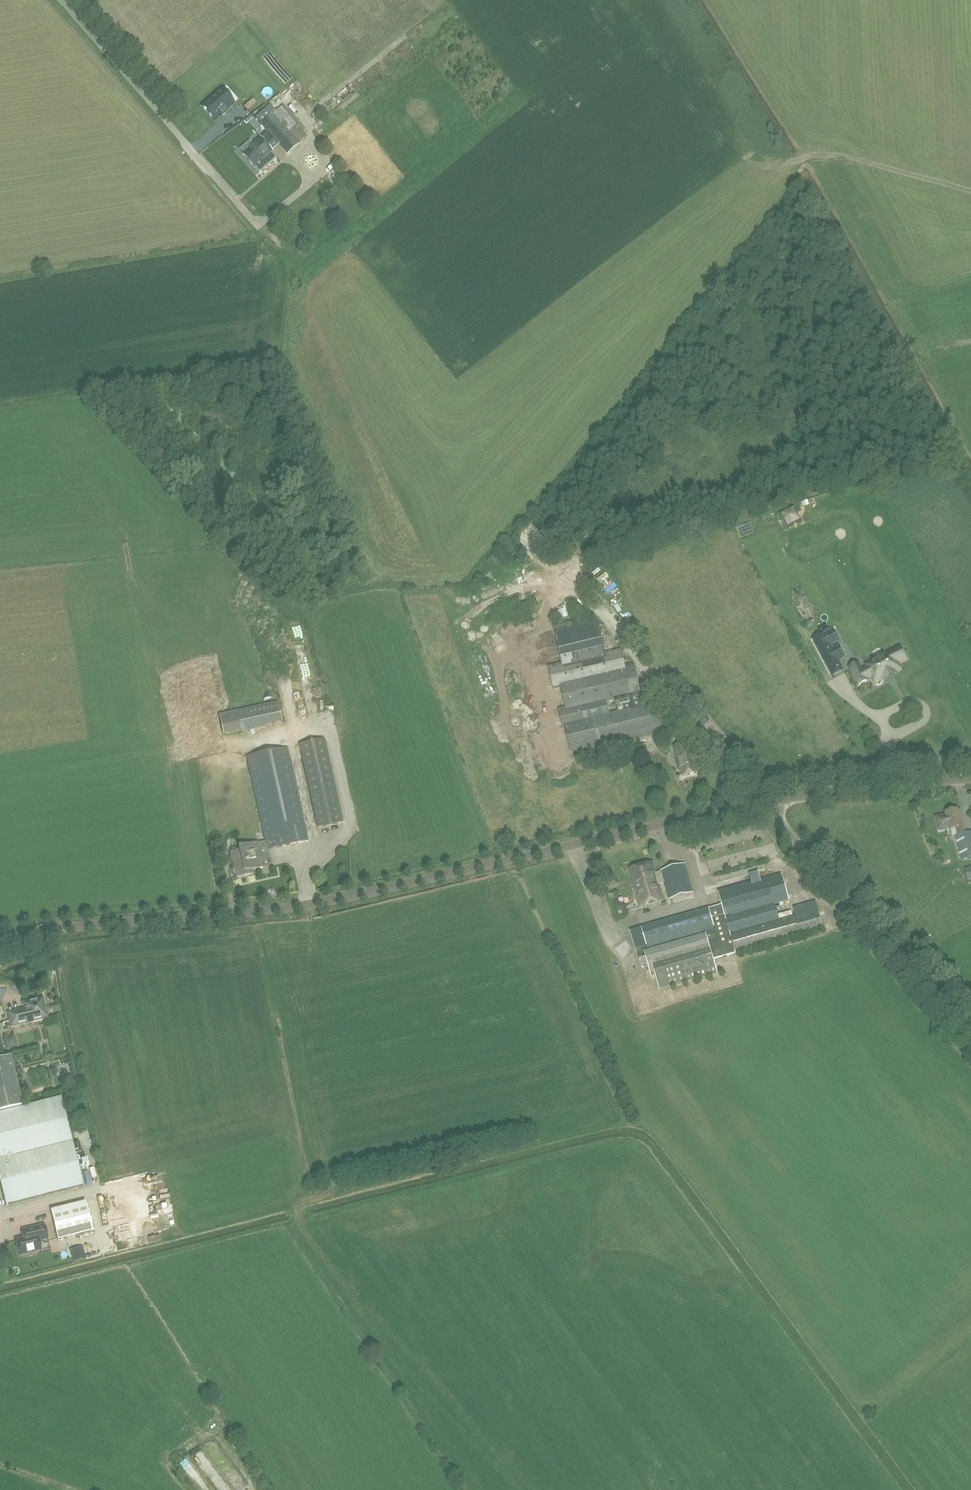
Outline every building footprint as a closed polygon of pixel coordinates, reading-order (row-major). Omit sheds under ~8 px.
[(309,45),(315,50),(320,45),(314,40),(309,45)] [(213,123),(230,107),(219,94),(201,109),(213,123)] [(268,132),(261,138),(268,146),(275,140),(287,155),(300,144),(299,143),(306,136),(281,107),(261,124),(268,132)] [(326,107),(314,113),(317,117),(328,111),(326,107)] [(241,153),(255,168),(273,152),(268,146),(261,138),(259,136),(241,153)] [(562,725),(564,725),(570,752),(663,731),(656,702),(642,706),(640,695),(641,694),(635,666),(626,668),(622,650),(606,654),(599,622),(555,632),(563,664),(549,667),(553,684),(560,683),(565,708),(559,709),(562,725)] [(824,634),(813,639),(832,676),(843,670),(830,646),(839,641),(833,630),(824,635),(824,634)] [(858,663),(850,667),(859,685),(867,681),(866,679),(872,676),(875,681),(884,677),(884,678),(885,680),(896,674),(895,673),(894,671),(900,668),(897,663),(906,658),(900,648),(885,656),(876,660),(867,665),(868,668),(862,671),(858,663)] [(280,701),(222,711),(225,730),(283,721),(280,701)] [(888,703),(873,710),(879,722),(894,715),(888,703)] [(269,724),(253,728),(255,736),(271,732),(269,724)] [(912,743),(927,731),(921,724),(907,737),(912,743)] [(0,734),(0,746),(20,743),(18,731),(0,734)] [(0,746),(0,747),(2,757),(22,754),(20,743),(0,746)] [(681,768),(683,776),(698,773),(694,752),(691,752),(689,743),(675,746),(679,769),(681,768)] [(247,756),(266,841),(267,846),(268,849),(308,840),(288,747),(247,756)] [(321,823),(344,818),(333,766),(328,767),(329,771),(324,772),(325,774),(310,777),(316,805),(327,803),(330,816),(320,818),(321,823)] [(962,817),(961,810),(958,811),(957,809),(946,812),(946,813),(935,816),(939,829),(949,827),(950,830),(956,828),(958,835),(955,836),(961,860),(970,858),(970,832),(966,833),(962,817)] [(259,848),(267,846),(266,841),(258,843),(258,842),(239,846),(239,849),(231,851),(236,877),(253,873),(253,869),(263,867),(259,848)] [(693,893),(687,873),(685,865),(655,873),(653,863),(629,869),(640,908),(663,901),(659,885),(664,884),(669,900),(693,893)] [(718,892),(722,905),(630,931),(637,958),(645,956),(651,976),(655,975),(659,989),(717,973),(714,960),(824,928),(816,899),(794,906),(797,915),(780,920),(775,904),(789,900),(782,874),(718,892)] [(11,1027),(48,1018),(43,999),(33,1001),(23,1003),(23,1006),(24,1005),(25,1009),(8,1013),(11,1027)] [(62,1098),(77,1094),(65,1044),(10,1056),(1,1059),(0,1056),(0,1184),(5,1205),(83,1186),(62,1098)] [(86,1201),(51,1210),(58,1240),(93,1231),(86,1201)] [(48,1238),(45,1225),(31,1228),(23,1230),(22,1231),(24,1238),(16,1240),(20,1255),(41,1250),(39,1241),(48,1238)] [(83,1247),(70,1250),(73,1261),(86,1258),(83,1247)] [(195,1480),(202,1477),(200,1470),(193,1473),(195,1480)]
